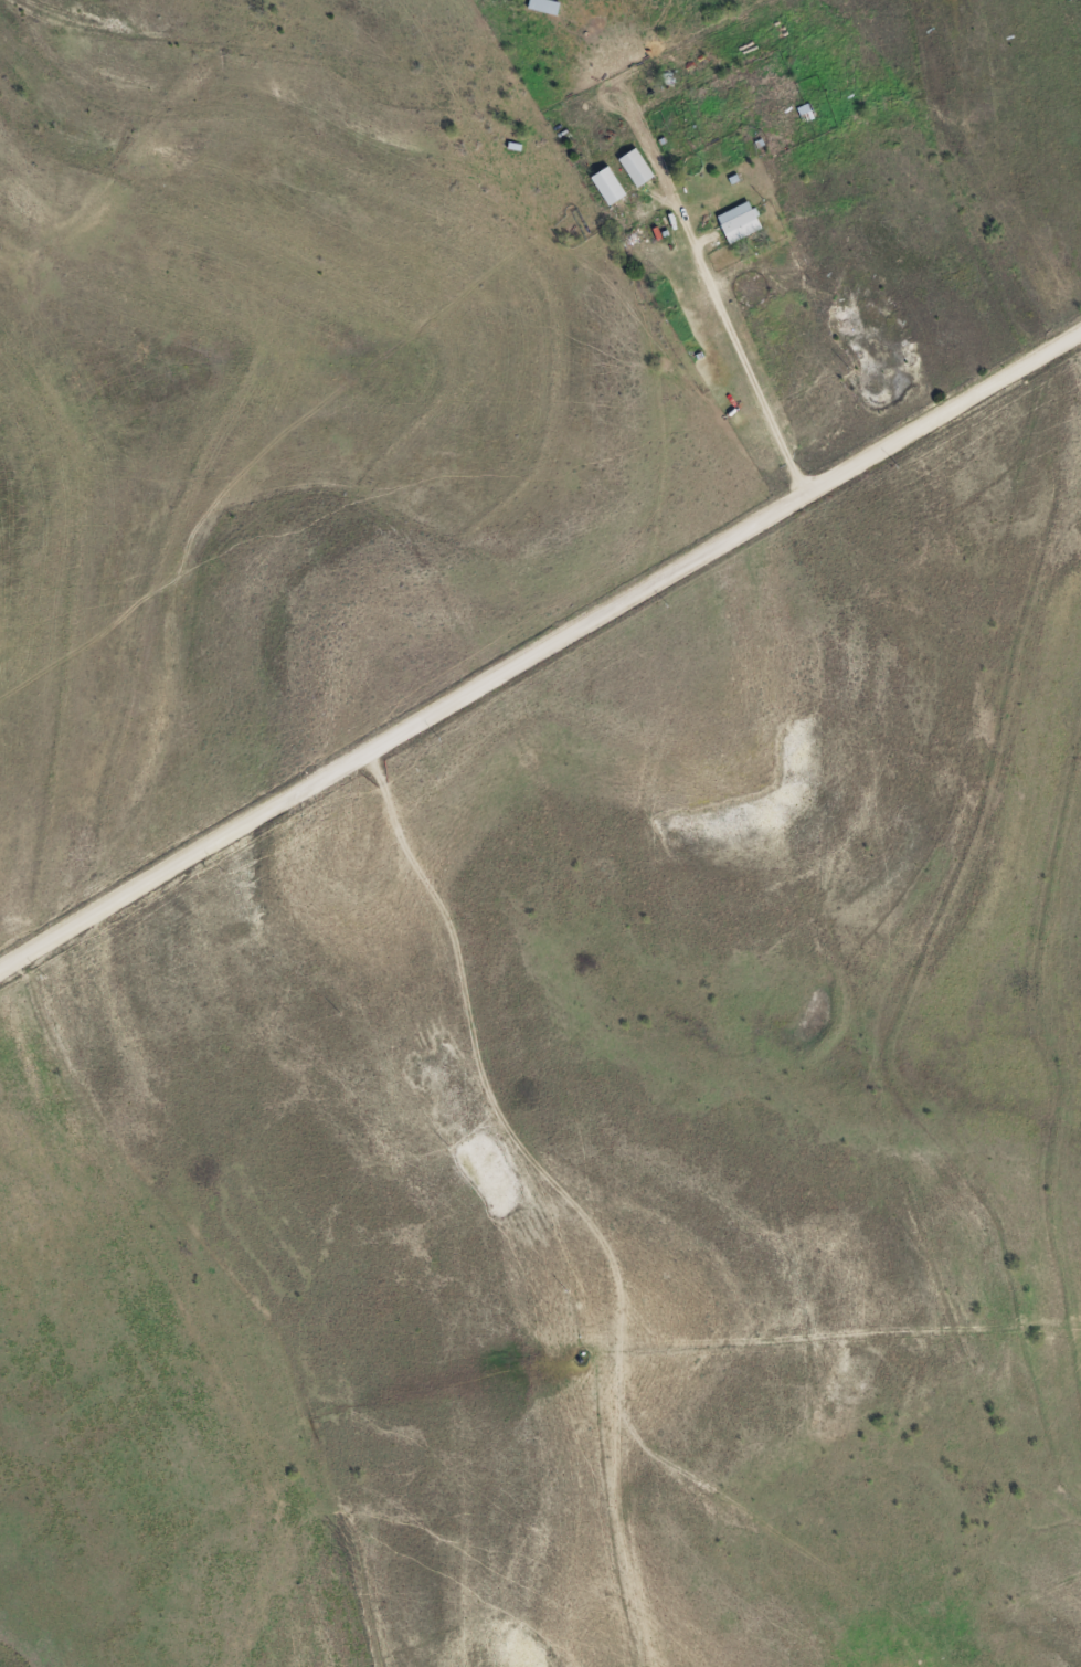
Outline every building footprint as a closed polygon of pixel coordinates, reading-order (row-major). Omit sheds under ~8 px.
[(558,19),(561,5),(542,0),(531,0),(528,11),(558,19)] [(799,110),(804,124),(816,119),(811,105),(799,110)] [(655,180),(638,150),(620,160),(637,190),(655,180)] [(627,197),(608,168),(591,179),(610,208),(627,197)] [(727,244),(761,233),(753,205),(718,216),(727,244)]
